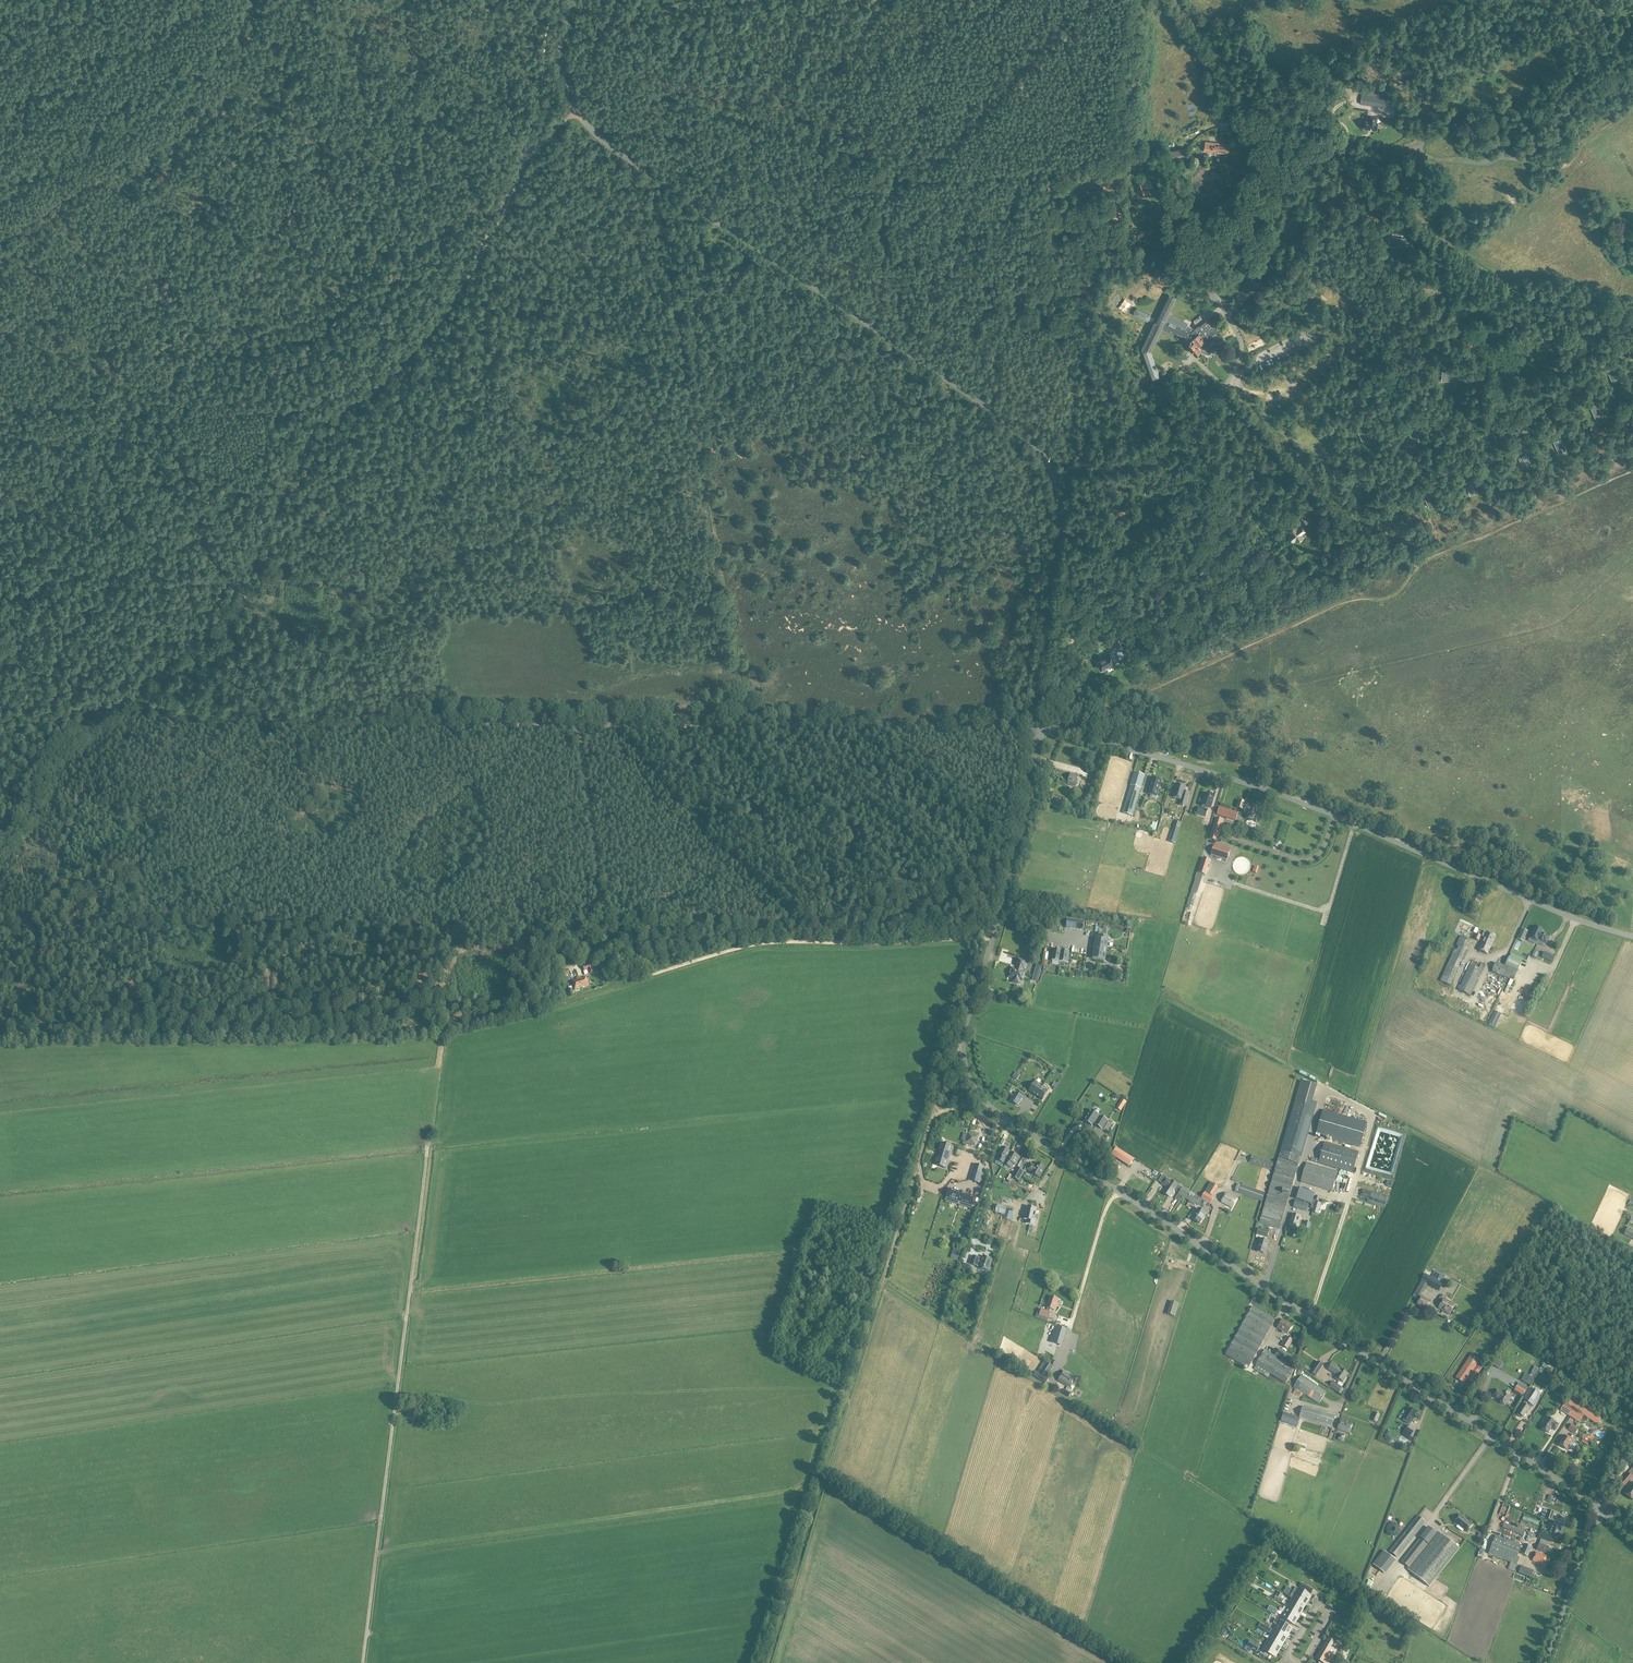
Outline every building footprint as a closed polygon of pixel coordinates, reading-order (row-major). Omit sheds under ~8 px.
[(1362,93),(1360,104),(1385,108),(1387,97),(1362,93)] [(1351,119),(1355,115),(1351,111),(1347,114),(1351,119)] [(1377,128),(1378,124),(1377,124),(1377,122),(1377,118),(1370,117),(1370,121),(1366,120),(1365,128),(1376,130),(1377,128)] [(1229,144),(1205,142),(1204,152),(1228,154),(1229,144)] [(1189,161),(1186,148),(1169,151),(1171,164),(1189,161)] [(1144,183),(1137,185),(1140,193),(1147,191),(1144,183)] [(1405,238),(1390,237),(1389,246),(1397,246),(1397,245),(1405,246),(1405,238)] [(1258,287),(1249,280),(1241,292),(1250,298),(1258,287)] [(1438,281),(1423,287),(1427,295),(1434,293),(1433,291),(1440,288),(1438,281)] [(1196,353),(1199,350),(1209,354),(1211,349),(1214,351),(1217,345),(1220,347),(1227,341),(1212,323),(1211,323),(1208,319),(1199,327),(1198,326),(1195,329),(1190,327),(1189,329),(1186,328),(1187,324),(1168,315),(1176,298),(1169,295),(1158,318),(1156,317),(1155,319),(1150,317),(1150,315),(1137,308),(1135,309),(1133,312),(1134,315),(1147,321),(1149,320),(1154,322),(1153,324),(1142,348),(1152,378),(1159,376),(1150,351),(1161,329),(1176,336),(1182,342),(1183,341),(1188,347),(1189,346),(1195,354),(1196,353)] [(1469,304),(1454,307),(1456,316),(1463,315),(1463,313),(1470,312),(1469,304)] [(1500,325),(1485,328),(1487,337),(1494,335),(1494,334),(1502,333),(1500,325)] [(1559,346),(1550,334),(1543,339),(1547,345),(1548,345),(1552,351),(1559,346)] [(1619,379),(1613,367),(1606,370),(1611,380),(1615,378),(1616,380),(1619,379)] [(1457,372),(1442,372),(1442,381),(1449,381),(1449,380),(1457,380),(1457,372)] [(1289,398),(1299,390),(1298,388),(1287,395),(1289,398)] [(1602,416),(1597,404),(1589,407),(1594,417),(1598,416),(1599,418),(1602,416)] [(1365,429),(1358,432),(1363,443),(1367,441),(1367,443),(1371,441),(1365,429)] [(1415,429),(1408,432),(1413,442),(1417,441),(1418,443),(1421,441),(1415,429)] [(1498,443),(1492,431),(1485,435),(1490,445),(1494,443),(1495,445),(1498,443)] [(1566,452),(1560,439),(1553,443),(1558,453),(1562,451),(1562,453),(1566,452)] [(1531,467),(1525,455),(1518,458),(1523,468),(1527,466),(1528,468),(1531,467)] [(1474,494),(1477,492),(1472,481),(1465,484),(1469,494),(1473,492),(1474,494)] [(1361,498),(1365,496),(1359,483),(1352,487),(1357,497),(1360,496),(1361,498)] [(1145,494),(1157,499),(1158,496),(1161,498),(1162,493),(1161,493),(1161,492),(1158,490),(1158,492),(1147,487),(1145,494)] [(1433,507),(1436,506),(1431,493),(1424,497),(1429,507),(1432,505),(1433,507)] [(1300,519),(1294,524),(1295,525),(1289,530),(1291,533),(1288,535),(1292,541),(1295,539),(1297,541),(1303,537),(1301,533),(1305,531),(1301,526),(1303,524),(1304,524),(1310,520),(1303,512),(1297,516),(1300,519)] [(1399,529),(1403,527),(1397,515),(1390,518),(1394,528),(1398,527),(1399,529)] [(1120,647),(1113,636),(1107,640),(1113,651),(1120,647)] [(1103,656),(1104,659),(1097,663),(1101,669),(1110,664),(1112,662),(1113,661),(1113,660),(1111,656),(1107,658),(1105,655),(1103,656)] [(1094,768),(1088,787),(1093,788),(1099,770),(1094,768)] [(1123,813),(1133,816),(1145,776),(1134,772),(1123,813)] [(1068,781),(1077,784),(1079,775),(1074,774),(1073,775),(1070,774),(1068,781)] [(1151,787),(1151,789),(1149,789),(1148,794),(1157,797),(1161,783),(1160,783),(1161,780),(1153,778),(1151,787)] [(1186,788),(1176,785),(1173,798),(1182,800),(1186,788)] [(1202,806),(1203,806),(1202,809),(1200,808),(1198,815),(1206,817),(1208,811),(1204,809),(1205,807),(1210,809),(1214,796),(1205,794),(1202,806)] [(1250,805),(1246,803),(1238,801),(1236,808),(1248,812),(1246,818),(1256,821),(1260,808),(1250,805)] [(1218,814),(1235,820),(1237,813),(1220,807),(1218,814)] [(1169,816),(1163,814),(1160,823),(1173,826),(1175,817),(1173,817),(1174,813),(1170,812),(1169,816)] [(1224,820),(1216,818),(1210,839),(1217,841),(1224,820)] [(1211,855),(1227,860),(1230,850),(1214,845),(1211,855)] [(1198,872),(1205,874),(1210,860),(1203,858),(1198,872)] [(1469,903),(1478,907),(1479,904),(1478,904),(1480,898),(1473,895),(1469,903)] [(1530,938),(1538,942),(1537,943),(1543,945),(1544,943),(1546,944),(1550,936),(1542,933),(1543,930),(1539,929),(1540,928),(1539,927),(1537,926),(1536,926),(1536,927),(1535,927),(1530,938)] [(1523,942),(1528,932),(1522,929),(1518,939),(1523,942)] [(1488,954),(1496,936),(1484,931),(1482,935),(1483,936),(1482,937),(1484,937),(1478,950),(1488,954)] [(1108,941),(1097,939),(1096,946),(1107,948),(1108,941)] [(1095,952),(1106,954),(1107,948),(1096,946),(1095,952)] [(1060,962),(1061,950),(1054,949),(1052,961),(1060,962)] [(1060,962),(1067,963),(1069,952),(1061,950),(1060,962)] [(1106,954),(1095,952),(1093,959),(1105,961),(1106,954)] [(1469,957),(1457,988),(1469,992),(1481,961),(1469,957)] [(1505,965),(1517,971),(1521,963),(1509,957),(1505,965)] [(1010,977),(1012,978),(1013,979),(1014,979),(1013,982),(1019,984),(1020,980),(1022,981),(1025,972),(1022,972),(1023,968),(1024,969),(1026,962),(1019,960),(1017,967),(1019,967),(1018,970),(1012,969),(1010,977)] [(1444,975),(1452,979),(1457,969),(1446,964),(1446,965),(1440,962),(1436,971),(1445,975),(1444,975)] [(591,963),(582,965),(584,971),(587,970),(588,975),(594,973),(591,963)] [(1037,981),(1042,966),(1036,965),(1032,980),(1037,981)] [(576,980),(571,981),(574,990),(588,986),(586,977),(580,978),(580,977),(576,978),(576,980)] [(1513,981),(1510,979),(1505,992),(1507,993),(1510,986),(1511,987),(1513,981)] [(1029,1092),(1035,1097),(1041,1088),(1035,1083),(1034,1084),(1029,1092)] [(1069,1104),(1074,1096),(1059,1087),(1054,1095),(1069,1104)] [(1048,1092),(1041,1088),(1035,1097),(1042,1101),(1048,1092)] [(1016,1092),(1013,1096),(1020,1101),(1023,1097),(1016,1092)] [(1020,1101),(1013,1096),(1010,1101),(1017,1105),(1020,1101)] [(1125,1104),(1121,1101),(1117,1108),(1121,1111),(1125,1104)] [(1057,1111),(1053,1121),(1062,1125),(1069,1109),(1064,1107),(1061,1113),(1057,1111)] [(1095,1124),(1102,1129),(1107,1120),(1101,1116),(1100,1116),(1099,1115),(1092,1110),(1085,1121),(1092,1126),(1094,1122),(1096,1123),(1095,1124)] [(1316,1135),(1360,1148),(1368,1124),(1324,1110),(1316,1135)] [(969,1134),(966,1143),(975,1146),(977,1137),(969,1134)] [(949,1154),(951,1154),(953,1147),(941,1143),(937,1154),(948,1157),(949,1154)] [(1325,1143),(1319,1163),(1352,1173),(1358,1152),(1325,1143)] [(997,1160),(1004,1164),(1011,1152),(1002,1147),(998,1155),(999,1156),(997,1160)] [(1134,1159),(1117,1148),(1112,1155),(1129,1166),(1134,1159)] [(1281,1150),(1279,1159),(1298,1165),(1300,1165),(1302,1156),(1281,1150)] [(1019,1157),(1011,1152),(1004,1164),(1011,1168),(1014,1164),(1015,1165),(1019,1157)] [(948,1157),(937,1154),(934,1165),(947,1168),(949,1161),(947,1160),(948,1157)] [(1252,1156),(1250,1163),(1270,1171),(1273,1163),(1252,1156)] [(1298,1165),(1279,1159),(1278,1159),(1259,1224),(1279,1229),(1298,1165)] [(1032,1173),(1039,1178),(1045,1168),(1042,1166),(1043,1165),(1042,1164),(1041,1164),(1040,1164),(1038,1164),(1038,1163),(1036,1167),(1030,1164),(1027,1169),(1032,1172),(1032,1173)] [(1337,1172),(1306,1163),(1300,1182),(1332,1191),(1337,1172)] [(980,1183),(985,1168),(974,1164),(970,1180),(980,1183)] [(1024,1172),(1017,1168),(1012,1177),(1019,1180),(1024,1172)] [(1171,1181),(1170,1181),(1166,1178),(1167,1178),(1164,1175),(1160,1180),(1163,1182),(1162,1184),(1167,1188),(1163,1193),(1169,1198),(1178,1185),(1171,1181)] [(1201,1198),(1211,1204),(1215,1197),(1213,1196),(1218,1187),(1212,1183),(1202,1198),(1201,1198)] [(1262,1201),(1265,1193),(1242,1185),(1239,1193),(1262,1201)] [(1201,1198),(1183,1187),(1179,1194),(1196,1205),(1197,1204),(1201,1198)] [(1299,1188),(1296,1199),(1310,1203),(1313,1193),(1299,1188)] [(962,1193),(950,1189),(947,1197),(960,1201),(962,1193)] [(972,1205),(975,1198),(962,1193),(960,1201),(972,1205)] [(1222,1202),(1232,1208),(1236,1200),(1226,1194),(1222,1202)] [(1209,1207),(1211,1204),(1201,1198),(1197,1204),(1200,1206),(1201,1205),(1204,1207),(1206,1205),(1209,1207)] [(1311,1204),(1312,1205),(1311,1208),(1313,1209),(1312,1212),(1312,1213),(1317,1214),(1318,1215),(1318,1214),(1321,1204),(1321,1203),(1318,1202),(1318,1201),(1313,1200),(1312,1199),(1311,1203),(1311,1204)] [(1296,1200),(1293,1207),(1307,1211),(1309,1204),(1296,1200)] [(1007,1215),(1010,1208),(1007,1207),(1008,1205),(1001,1203),(999,1202),(995,1212),(996,1212),(995,1216),(998,1217),(1000,1213),(1005,1215),(1005,1214),(1007,1215)] [(1026,1224),(1029,1225),(1035,1226),(1036,1220),(1034,1220),(1036,1210),(1027,1208),(1024,1219),(1027,1220),(1026,1224)] [(1199,1208),(1192,1219),(1200,1223),(1206,1213),(1199,1208)] [(1301,1217),(1291,1214),(1288,1225),(1297,1228),(1301,1217)] [(1268,1241),(1266,1241),(1269,1231),(1259,1228),(1255,1238),(1260,1239),(1258,1245),(1256,1252),(1265,1254),(1268,1241)] [(1627,1228),(1624,1234),(1632,1239),(1632,1231),(1627,1228)] [(961,1250),(954,1248),(952,1254),(959,1256),(961,1250)] [(980,1258),(973,1256),(970,1264),(979,1267),(979,1268),(989,1271),(993,1259),(983,1256),(981,1261),(980,1260),(980,1258)] [(1421,1281),(1440,1291),(1443,1283),(1441,1282),(1443,1279),(1434,1275),(1433,1278),(1425,1274),(1421,1281)] [(1420,1297),(1426,1287),(1420,1284),(1414,1294),(1420,1297)] [(1416,1304),(1427,1310),(1432,1302),(1421,1296),(1416,1304)] [(1055,1311),(1057,1306),(1056,1306),(1058,1300),(1050,1297),(1046,1308),(1055,1311)] [(1444,1299),(1439,1308),(1450,1315),(1455,1306),(1444,1299)] [(1175,1317),(1179,1303),(1171,1301),(1167,1314),(1175,1317)] [(1225,1355),(1249,1368),(1275,1320),(1252,1307),(1225,1355)] [(1039,1316),(1049,1319),(1051,1312),(1042,1309),(1039,1316)] [(1292,1326),(1283,1320),(1278,1327),(1287,1333),(1292,1326)] [(1062,1346),(1066,1330),(1055,1326),(1050,1342),(1062,1346)] [(1288,1349),(1293,1340),(1287,1336),(1282,1345),(1288,1349)] [(1279,1348),(1274,1356),(1265,1350),(1255,1365),(1256,1366),(1254,1369),(1268,1378),(1270,1375),(1286,1384),(1295,1369),(1282,1361),(1287,1353),(1279,1348)] [(1471,1357),(1457,1378),(1460,1379),(1459,1380),(1461,1381),(1464,1383),(1469,1375),(1470,1376),(1470,1377),(1474,1379),(1479,1371),(1475,1369),(1474,1370),(1473,1369),(1478,1362),(1475,1359),(1474,1358),(1474,1359),(1471,1357)] [(1047,1377),(1053,1367),(1044,1361),(1038,1371),(1047,1377)] [(1316,1376),(1324,1365),(1318,1361),(1311,1372),(1316,1376)] [(1340,1382),(1341,1380),(1343,1382),(1348,1374),(1341,1369),(1341,1370),(1332,1364),(1329,1370),(1337,1375),(1336,1377),(1335,1378),(1340,1382)] [(1034,1376),(1046,1383),(1049,1379),(1037,1371),(1034,1376)] [(1076,1378),(1071,1375),(1070,1376),(1064,1372),(1058,1381),(1068,1387),(1066,1391),(1068,1392),(1076,1378)] [(1294,1387),(1319,1404),(1327,1392),(1302,1376),(1294,1387)] [(1076,1390),(1080,1384),(1076,1381),(1072,1387),(1076,1390)] [(1330,1387),(1339,1393),(1343,1388),(1333,1381),(1331,1385),(1330,1384),(1329,1385),(1330,1386),(1330,1387)] [(1520,1383),(1518,1386),(1516,1390),(1524,1395),(1528,1388),(1520,1383)] [(1517,1413),(1518,1414),(1517,1415),(1522,1418),(1523,1417),(1524,1417),(1531,1406),(1532,1407),(1540,1396),(1530,1389),(1523,1401),(1525,1402),(1517,1413)] [(1500,1401),(1499,1402),(1500,1403),(1502,1405),(1503,1404),(1504,1404),(1505,1405),(1510,1398),(1507,1396),(1509,1393),(1506,1391),(1504,1394),(1503,1393),(1503,1394),(1498,1390),(1494,1396),(1499,1399),(1498,1401),(1500,1401)] [(1566,1402),(1597,1423),(1601,1418),(1589,1410),(1570,1396),(1566,1402)] [(1565,1404),(1561,1410),(1580,1422),(1584,1416),(1565,1404)] [(1336,1415),(1303,1406),(1300,1418),(1284,1412),(1281,1421),(1297,1427),(1300,1418),(1332,1426),(1336,1415)] [(1405,1416),(1403,1419),(1409,1424),(1412,1421),(1415,1416),(1414,1416),(1416,1413),(1410,1409),(1405,1416)] [(433,1411),(432,1418),(442,1419),(442,1413),(433,1411)] [(1372,1421),(1375,1422),(1377,1421),(1378,1420),(1379,1417),(1380,1415),(1379,1413),(1376,1412),(1374,1413),(1373,1414),(1374,1415),(1372,1418),(1372,1419),(1372,1421)] [(1549,1430),(1551,1427),(1555,1430),(1558,1425),(1555,1423),(1555,1422),(1548,1418),(1541,1428),(1548,1433),(1550,1430),(1549,1430)] [(1338,1429),(1350,1433),(1353,1424),(1341,1420),(1338,1429)] [(1569,1429),(1575,1434),(1579,1429),(1572,1424),(1569,1429)] [(1403,1433),(1410,1437),(1414,1431),(1407,1427),(1403,1433)] [(1567,1449),(1568,1448),(1570,1450),(1574,1444),(1572,1442),(1573,1441),(1564,1436),(1559,1444),(1567,1449)] [(1628,1473),(1620,1482),(1624,1486),(1632,1477),(1632,1476),(1632,1468),(1628,1473)] [(1625,1493),(1632,1500),(1632,1484),(1625,1493)] [(1552,1521),(1555,1512),(1548,1510),(1545,1519),(1542,1518),(1541,1520),(1546,1521),(1547,1519),(1552,1521)] [(1398,1558),(1426,1522),(1417,1515),(1389,1551),(1398,1558)] [(1458,1517),(1457,1517),(1455,1519),(1456,1520),(1454,1522),(1467,1532),(1472,1525),(1460,1515),(1458,1517)] [(1398,1522),(1387,1520),(1385,1532),(1396,1533),(1398,1522)] [(1511,1529),(1513,1523),(1503,1520),(1502,1525),(1511,1529)] [(1560,1532),(1563,1525),(1553,1521),(1551,1529),(1560,1532)] [(1429,1587),(1460,1549),(1438,1531),(1436,1533),(1428,1527),(1420,1537),(1428,1544),(1428,1545),(1420,1539),(1401,1562),(1409,1568),(1408,1569),(1429,1587)] [(1515,1564),(1519,1553),(1522,1546),(1496,1535),(1489,1553),(1511,1562),(1515,1564)] [(1528,1556),(1532,1546),(1525,1544),(1522,1554),(1528,1556)] [(1539,1545),(1537,1550),(1547,1554),(1549,1549),(1539,1545)] [(1373,1564),(1385,1574),(1396,1561),(1384,1551),(1373,1564)] [(1543,1565),(1546,1557),(1536,1553),(1533,1561),(1543,1565)] [(1519,1573),(1522,1566),(1515,1564),(1511,1562),(1508,1569),(1519,1573)] [(1534,1571),(1522,1566),(1519,1573),(1531,1578),(1534,1571)] [(1313,1589),(1302,1583),(1299,1587),(1311,1594),(1313,1589)] [(1311,1596),(1296,1587),(1290,1597),(1292,1598),(1293,1598),(1305,1606),(1305,1605),(1304,1605),(1307,1599),(1309,1600),(1311,1596)] [(1274,1599),(1282,1604),(1284,1600),(1281,1598),(1283,1593),(1279,1591),(1277,1596),(1277,1595),(1274,1599)] [(1301,1608),(1303,1609),(1305,1606),(1293,1598),(1292,1598),(1289,1603),(1291,1604),(1288,1608),(1287,1607),(1287,1608),(1300,1615),(1298,1614),(1301,1608)] [(1300,1615),(1287,1608),(1284,1613),(1285,1614),(1283,1618),(1281,1617),(1294,1625),(1294,1624),(1292,1623),(1295,1618),(1298,1619),(1300,1615)] [(1278,1625),(1277,1625),(1274,1630),(1287,1638),(1289,1634),(1287,1632),(1290,1627),(1292,1628),(1279,1620),(1279,1621),(1281,1621),(1278,1625)] [(1258,1626),(1270,1633),(1272,1629),(1267,1627),(1260,1622),(1258,1626)] [(1287,1638),(1274,1630),(1275,1631),(1273,1635),(1271,1634),(1268,1640),(1281,1647),(1283,1643),(1281,1642),(1284,1636),(1287,1638)] [(1325,1645),(1322,1649),(1334,1656),(1339,1646),(1328,1639),(1326,1643),(1326,1644),(1325,1645)] [(1247,1646),(1256,1652),(1259,1646),(1250,1640),(1247,1646)] [(1281,1647),(1268,1640),(1269,1641),(1267,1644),(1266,1644),(1263,1649),(1275,1657),(1278,1653),(1276,1652),(1279,1646),(1281,1647)] [(1334,1656),(1322,1649),(1320,1653),(1319,1655),(1317,1659),(1324,1662),(1329,1662),(1334,1656)]
